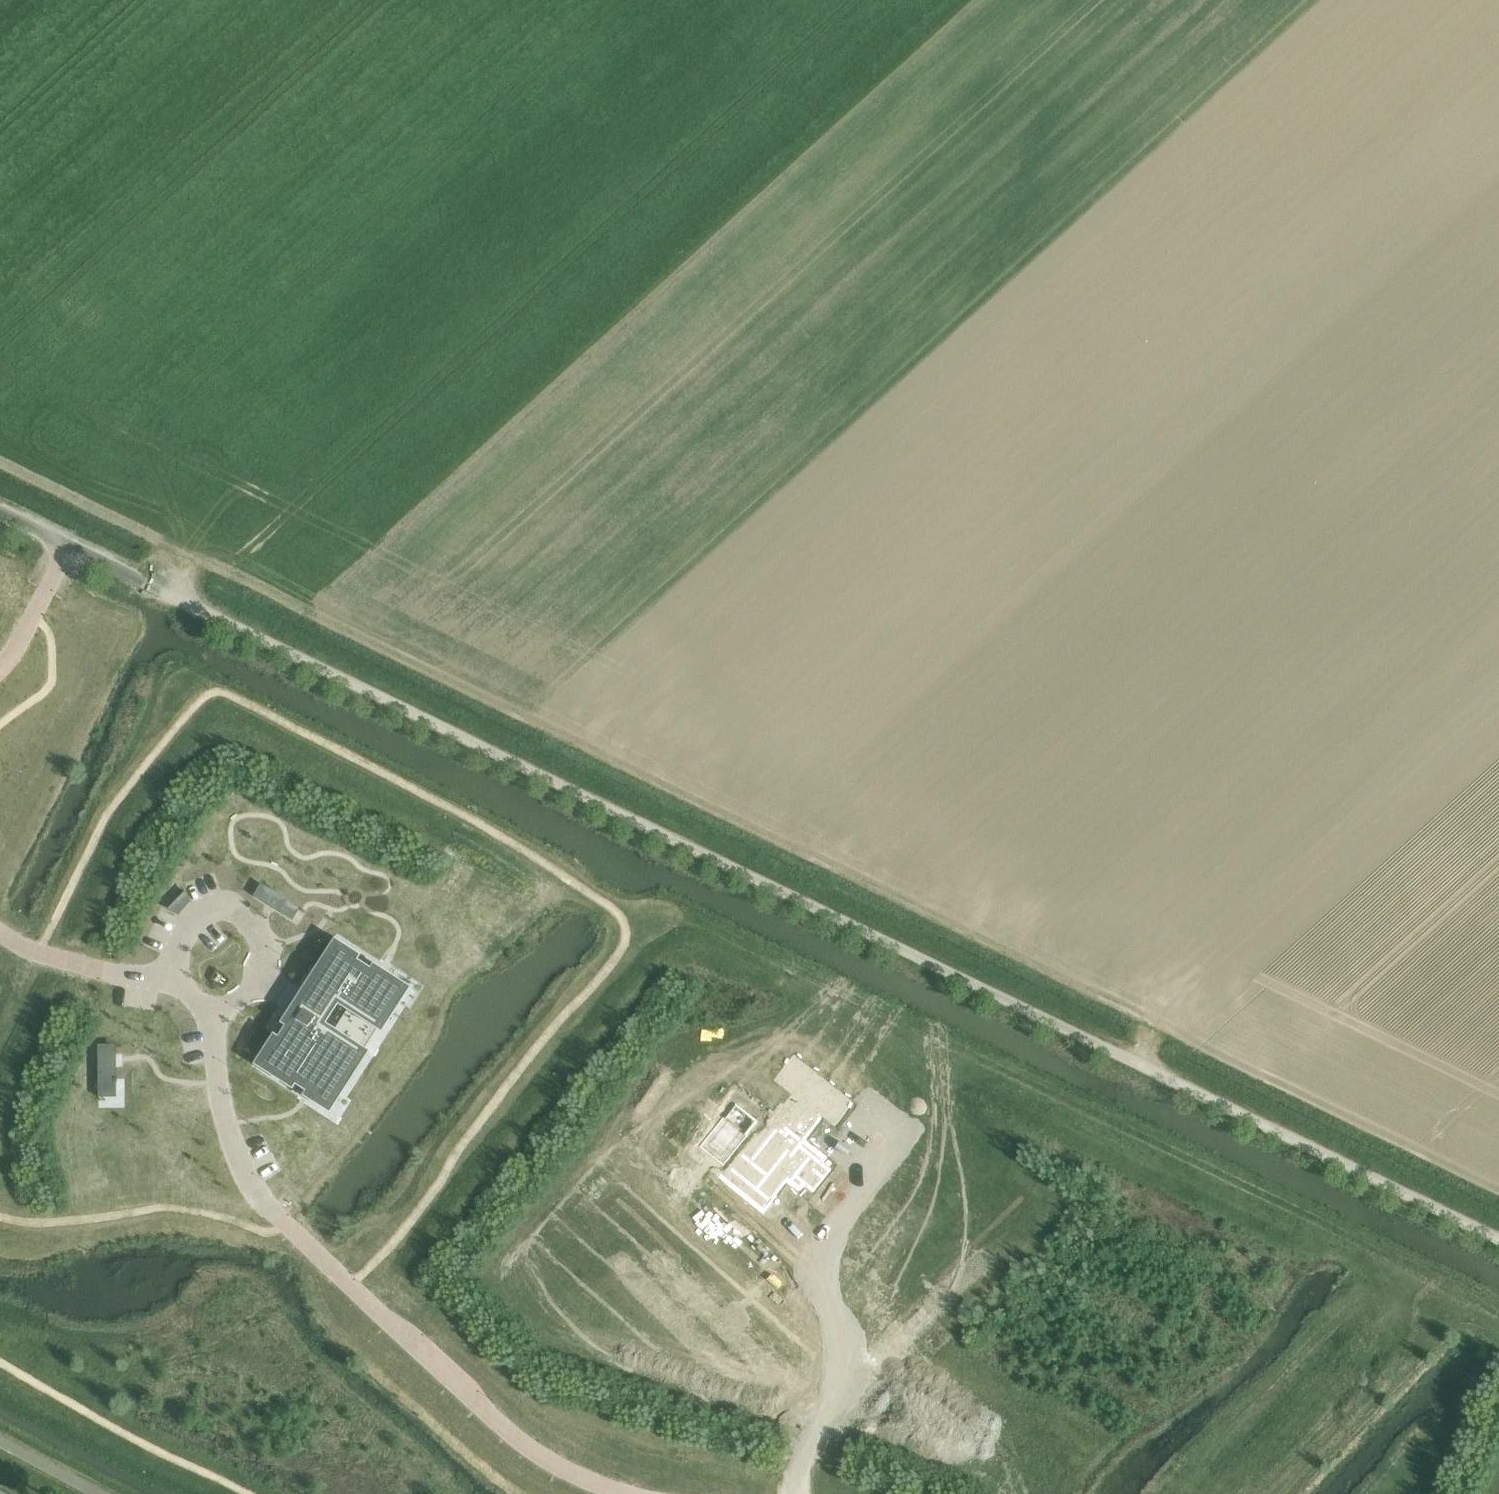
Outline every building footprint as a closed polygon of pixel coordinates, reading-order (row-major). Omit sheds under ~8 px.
[(261,883),(254,894),(292,918),(299,907),(261,883)] [(278,1037),(262,1061),(297,1083),(314,1094),(330,1104),(344,1084),(366,1049),(391,1010),(405,989),(391,980),(371,967),(355,957),(337,945),(321,969),(321,970),(323,972),(316,984),(313,982),(297,1006),(287,1022),(286,1024),(289,1026),(281,1037),(279,1035),(278,1037)]
